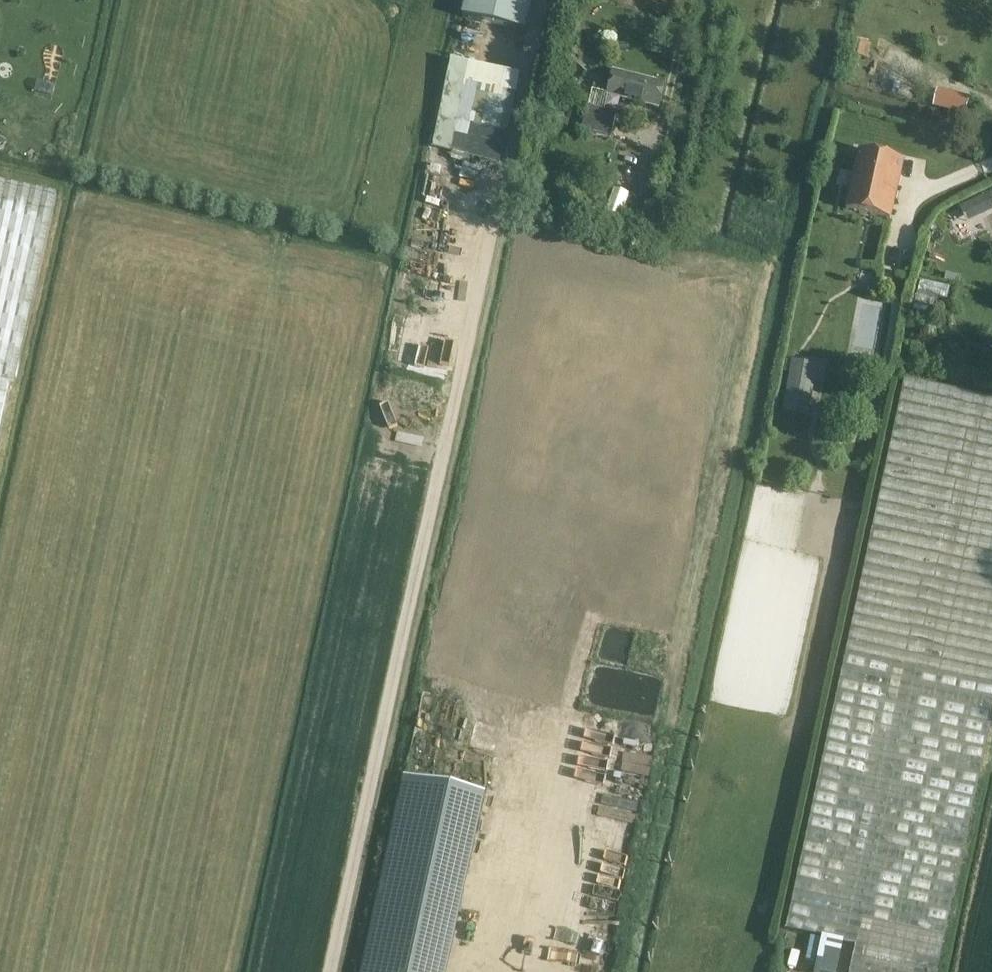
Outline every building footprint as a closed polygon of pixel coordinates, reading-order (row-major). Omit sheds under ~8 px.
[(461,18),(526,33),(534,0),(463,0),(460,17),(461,18)] [(526,33),(460,17),(430,151),(497,167),(526,33)] [(861,41),(857,56),(868,58),(872,44),(861,41)] [(609,95),(639,102),(659,107),(664,83),(614,72),(609,95)] [(567,77),(560,83),(562,92),(571,95),(578,89),(576,80),(567,77)] [(937,89),(933,107),(939,109),(966,116),(966,115),(970,97),(937,89)] [(582,140),(609,147),(618,114),(589,107),(582,140)] [(860,151),(853,180),(897,190),(904,161),(860,151)] [(897,190),(853,180),(846,209),(891,220),(897,190)] [(10,383),(16,385),(57,194),(0,181),(0,428),(10,383)] [(614,188),(603,218),(618,224),(629,193),(614,188)] [(959,207),(967,223),(991,211),(991,195),(990,191),(959,207)] [(587,201),(584,212),(594,215),(597,204),(587,201)] [(640,209),(631,214),(637,226),(647,220),(640,209)] [(963,225),(961,238),(975,240),(977,227),(963,225)] [(938,255),(940,246),(932,244),(929,253),(938,255)] [(977,261),(979,254),(958,248),(956,256),(977,261)] [(921,280),(911,317),(926,322),(929,309),(933,309),(935,297),(948,301),(950,287),(921,280)] [(912,354),(910,364),(919,366),(920,361),(916,361),(918,355),(912,354)] [(792,361),(783,412),(810,417),(819,366),(792,361)] [(991,717),(991,396),(906,377),(787,929),(855,944),(849,971),(937,971),(991,717)] [(362,971),(446,971),(485,793),(404,776),(363,970),(362,971)]
